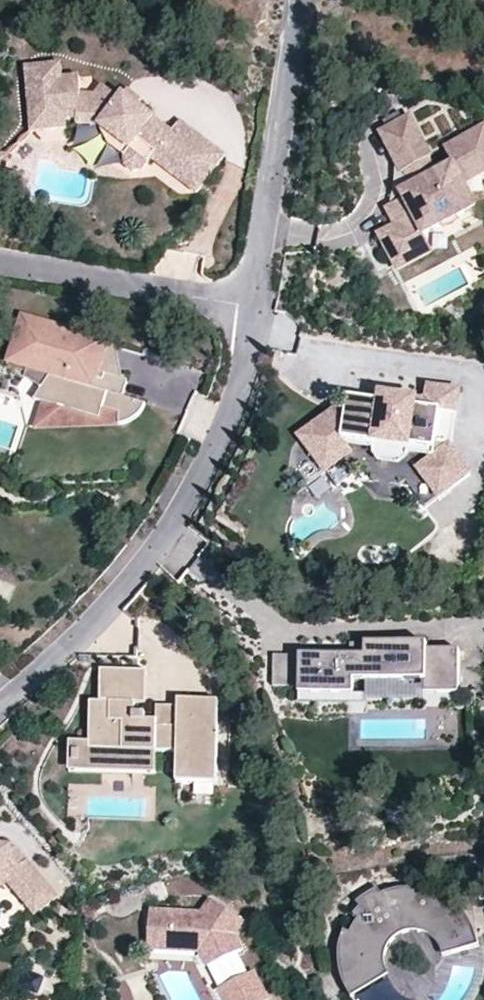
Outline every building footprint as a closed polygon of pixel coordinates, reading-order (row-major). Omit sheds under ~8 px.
[(207,182),(228,154),(181,119),(172,131),(123,94),(120,98),(102,85),(93,93),(79,90),(77,76),(59,78),(57,64),(30,68),(33,87),(25,88),(28,109),(41,108),(44,131),(68,128),(66,119),(77,121),(77,124),(99,127),(130,150),(125,157),(126,167),(133,173),(143,171),(152,160),(162,147),(207,182)] [(23,69),(25,88),(33,87),(30,68),(23,69)] [(41,108),(28,109),(32,133),(44,131),(41,108)] [(483,172),(483,132),(444,152),(452,167),(432,178),(424,164),(430,161),(409,120),(382,134),(403,173),(408,170),(417,186),(412,189),(403,193),(406,200),(389,209),(397,225),(380,235),(389,252),(423,235),(424,237),(475,209),(462,184),(483,172)] [(130,150),(99,127),(108,145),(125,157),(130,150)] [(162,147),(152,160),(197,194),(207,182),(162,147)] [(9,156),(0,154),(0,187),(4,188),(9,156)] [(408,170),(403,173),(412,189),(417,186),(408,170)] [(423,235),(389,252),(398,269),(431,251),(424,237),(423,235)] [(117,346),(26,318),(15,355),(31,360),(28,370),(26,378),(43,388),(36,400),(47,403),(102,420),(105,410),(121,415),(120,426),(126,426),(134,422),(138,419),(148,405),(124,398),(116,396),(119,386),(115,385),(118,376),(109,373),(117,346)] [(125,381),(117,346),(109,373),(118,376),(115,385),(119,386),(116,396),(124,398),(129,383),(125,381)] [(31,360),(15,355),(12,365),(28,370),(31,360)] [(472,475),(452,449),(460,392),(431,388),(429,404),(427,410),(382,403),(350,399),(348,413),(338,412),(310,433),(325,453),(344,439),(345,441),(376,446),(375,450),(382,459),(401,462),(410,455),(436,460),(421,471),(441,498),(472,475)] [(383,397),(382,403),(427,410),(429,404),(383,397)] [(102,420),(47,403),(38,429),(120,426),(121,415),(105,410),(102,420)] [(310,433),(302,439),(327,472),(354,453),(345,441),(344,439),(325,453),(310,433)] [(300,689),(300,696),(355,695),(356,681),(426,681),(426,693),(459,693),(459,649),(427,649),(427,643),(365,643),(365,656),(300,656),(300,689)] [(300,689),(300,656),(276,656),(275,689),(300,689)] [(91,744),(91,752),(157,753),(177,753),(178,784),(217,784),(218,702),(178,702),(178,712),(178,729),(159,729),(159,721),(147,721),(147,716),(137,716),(137,704),(147,705),(147,671),(102,671),(102,704),(92,704),(91,744)] [(355,695),(300,696),(300,705),(366,705),(366,695),(355,695)] [(159,712),(159,721),(159,729),(178,729),(178,712),(159,712)] [(91,744),(71,743),(70,773),(156,776),(157,753),(91,752),(91,744)] [(0,844),(0,880),(10,880),(37,911),(57,894),(28,860),(25,862),(20,866),(11,856),(11,845),(0,844)] [(11,856),(20,866),(25,862),(11,845),(11,856)] [(381,893),(379,888),(374,890),(365,896),(357,903),(362,907),(354,915),(361,919),(354,928),(351,933),(344,931),(341,942),(340,956),(341,968),(347,987),(354,998),(390,975),(386,967),(385,959),(386,952),(390,943),(393,939),(401,933),(412,930),(418,930),(423,932),(431,935),(438,942),(441,947),(443,956),(478,945),(477,938),(471,922),(464,913),(456,904),(443,895),(433,891),(424,889),(407,887),(398,888),(381,893)] [(201,952),(209,968),(238,953),(242,951),(233,935),(243,921),(212,900),(202,915),(152,913),(150,950),(201,952)] [(249,976),(238,953),(209,968),(220,990),(249,976)] [(390,975),(354,998),(355,999),(401,999),(399,994),(394,977),(390,975)] [(249,976),(220,990),(225,999),(261,999),(249,976)]
